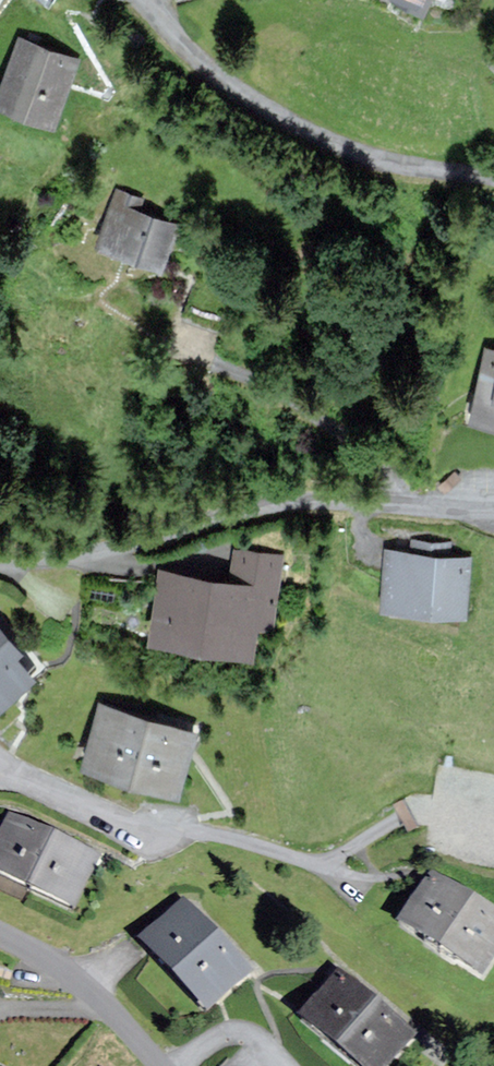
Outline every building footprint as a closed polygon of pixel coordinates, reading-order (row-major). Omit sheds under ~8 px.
[(422,10),(428,0),(402,0),(422,10)] [(21,38),(0,95),(0,102),(51,121),(75,58),(21,38)] [(142,199),(117,191),(100,244),(161,264),(174,222),(138,211),(142,199)] [(488,347),(472,417),(493,422),(493,349),(488,347)] [(268,623),(276,556),(248,552),(234,550),(231,579),(160,570),(158,583),(151,637),(248,649),(252,621),(268,623)] [(467,556),(388,550),(384,606),(463,611),(467,556)] [(0,627),(0,701),(31,676),(13,654),(19,649),(0,627)] [(191,729),(102,704),(85,762),(175,787),(191,729)] [(11,820),(0,844),(0,879),(70,911),(95,859),(11,820)] [(434,879),(405,925),(482,974),(493,956),(493,917),(434,879)] [(248,977),(184,907),(143,944),(207,1015),(248,977)] [(340,982),(307,1021),(362,1065),(386,1065),(409,1038),(340,982)]
